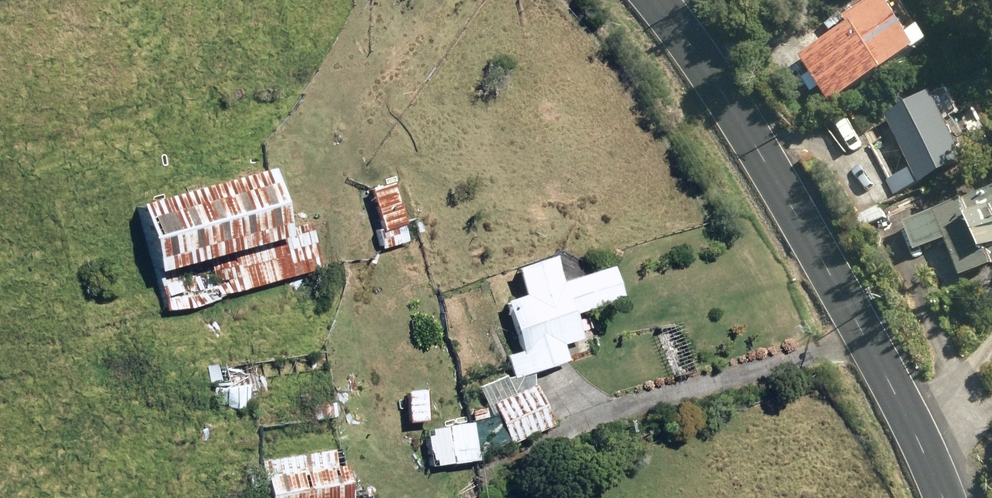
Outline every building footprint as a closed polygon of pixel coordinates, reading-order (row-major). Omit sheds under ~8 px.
[(840,105),(934,49),(905,0),(878,0),(857,12),(865,26),(812,58),(814,61),(802,69),(817,94),(829,87),(840,105)] [(897,117),(927,185),(978,162),(949,95),(897,117)] [(146,203),(175,310),(326,268),(313,222),(292,228),(275,168),(146,203)] [(380,231),(385,249),(410,243),(405,225),(407,225),(396,182),(373,188),(384,229),(380,231)] [(914,224),(924,252),(956,241),(969,278),(991,270),(991,196),(914,224)] [(864,216),(868,228),(891,220),(887,208),(864,216)] [(428,430),(432,466),(480,460),(480,457),(513,441),(515,445),(556,424),(537,388),(535,373),(571,361),(566,344),(586,338),(578,314),(626,298),(615,265),(567,281),(558,256),(520,269),(529,295),(508,301),(525,352),(509,357),(516,377),(509,380),(508,375),(480,388),(493,418),(474,424),(428,430)] [(171,371),(180,444),(338,423),(335,399),(281,406),(274,357),(171,371)] [(409,391),(411,423),(431,422),(429,390),(409,391)] [(472,411),(474,421),(489,417),(487,408),(472,411)] [(360,492),(353,493),(349,467),(345,468),(342,450),(263,462),(269,497),(361,497),(360,492)]
